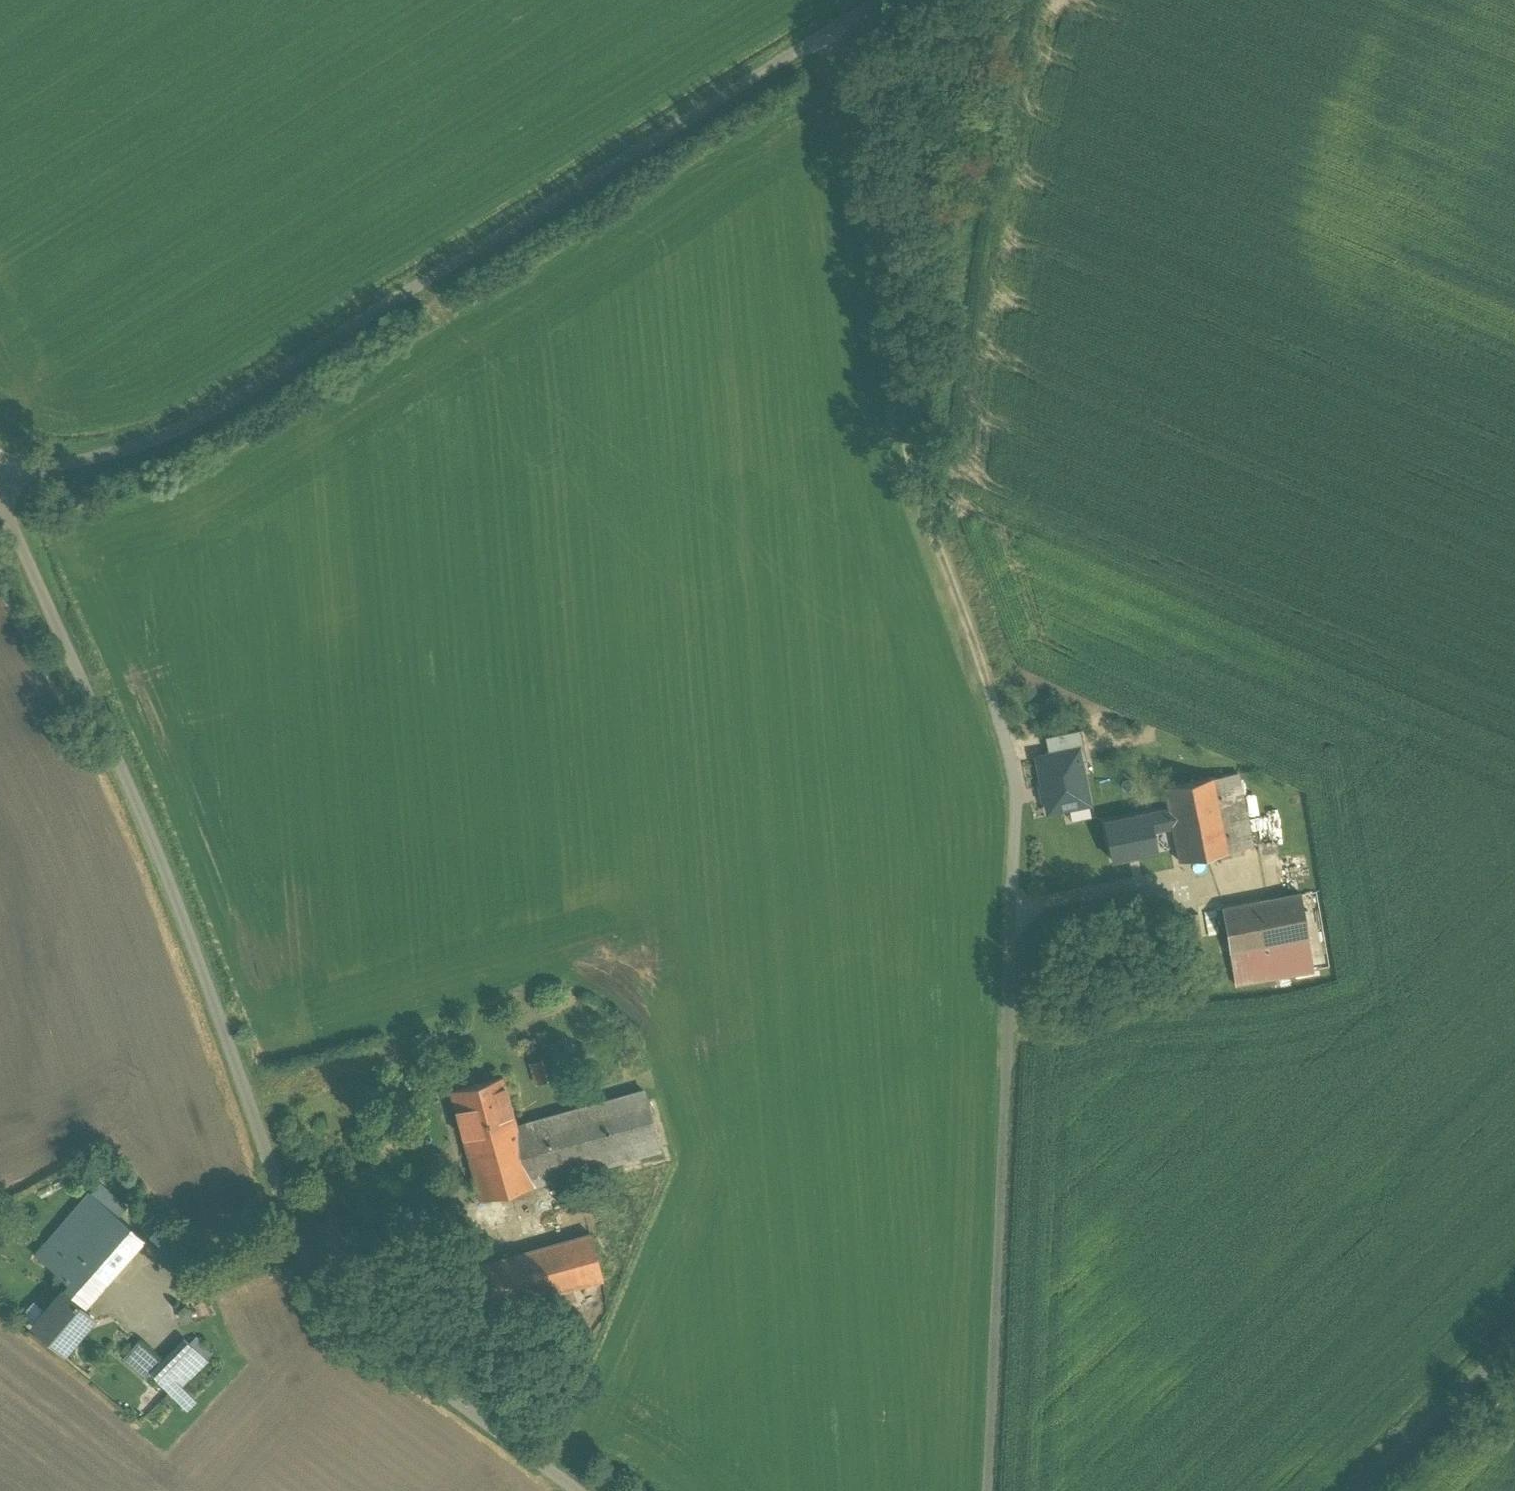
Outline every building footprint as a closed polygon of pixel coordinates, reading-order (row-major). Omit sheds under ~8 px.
[(1033,742),(1053,822),(1095,811),(1075,732),(1033,742)] [(1236,775),(1158,789),(1162,810),(1166,832),(1172,863),(1250,849),(1236,775)] [(1097,822),(1105,867),(1153,858),(1148,835),(1166,832),(1162,810),(1097,822)] [(1298,896),(1221,909),(1234,990),(1312,977),(1298,896)] [(543,1061),(532,1064),(538,1083),(548,1080),(543,1061)] [(459,1144),(519,1127),(505,1078),(445,1094),(459,1144)] [(519,1127),(459,1144),(476,1202),(659,1150),(643,1092),(519,1127)] [(37,1256),(71,1284),(89,1300),(90,1300),(144,1239),(120,1217),(127,1207),(99,1185),(37,1256)] [(601,1287),(587,1237),(460,1273),(474,1323),(601,1287)] [(83,1307),(89,1300),(71,1284),(35,1327),(65,1352),(94,1317),(83,1307)] [(203,1364),(179,1340),(153,1364),(144,1376),(183,1415),(197,1401),(181,1385),(203,1364)] [(153,1364),(133,1347),(118,1365),(138,1382),(144,1376),(153,1364)]
